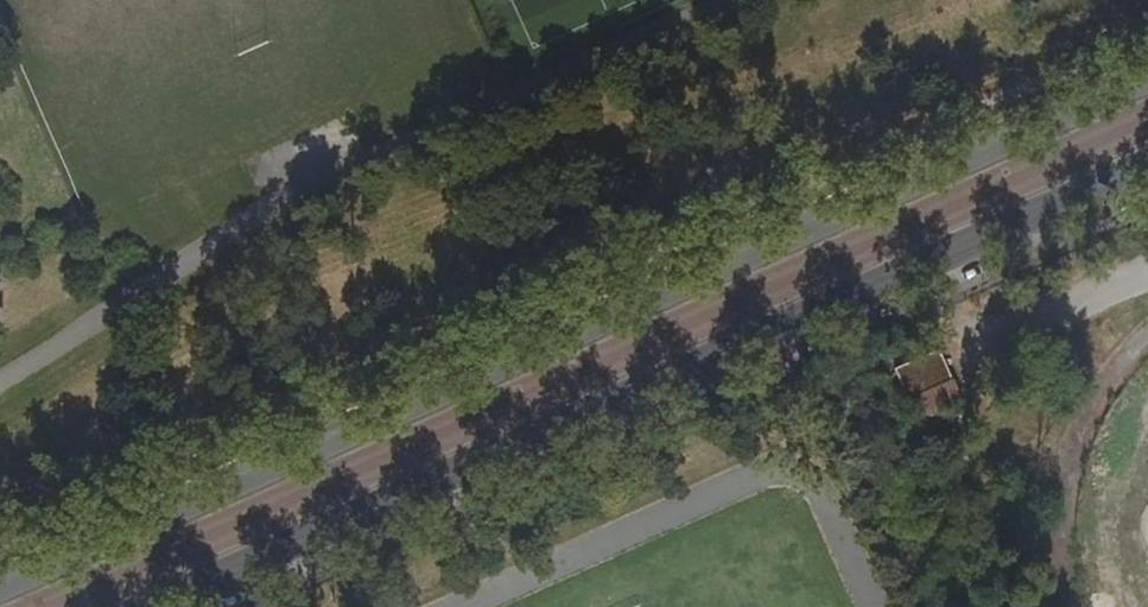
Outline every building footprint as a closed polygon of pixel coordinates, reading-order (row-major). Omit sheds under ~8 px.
[(951,379),(939,351),(897,369),(909,396),(951,379)]
